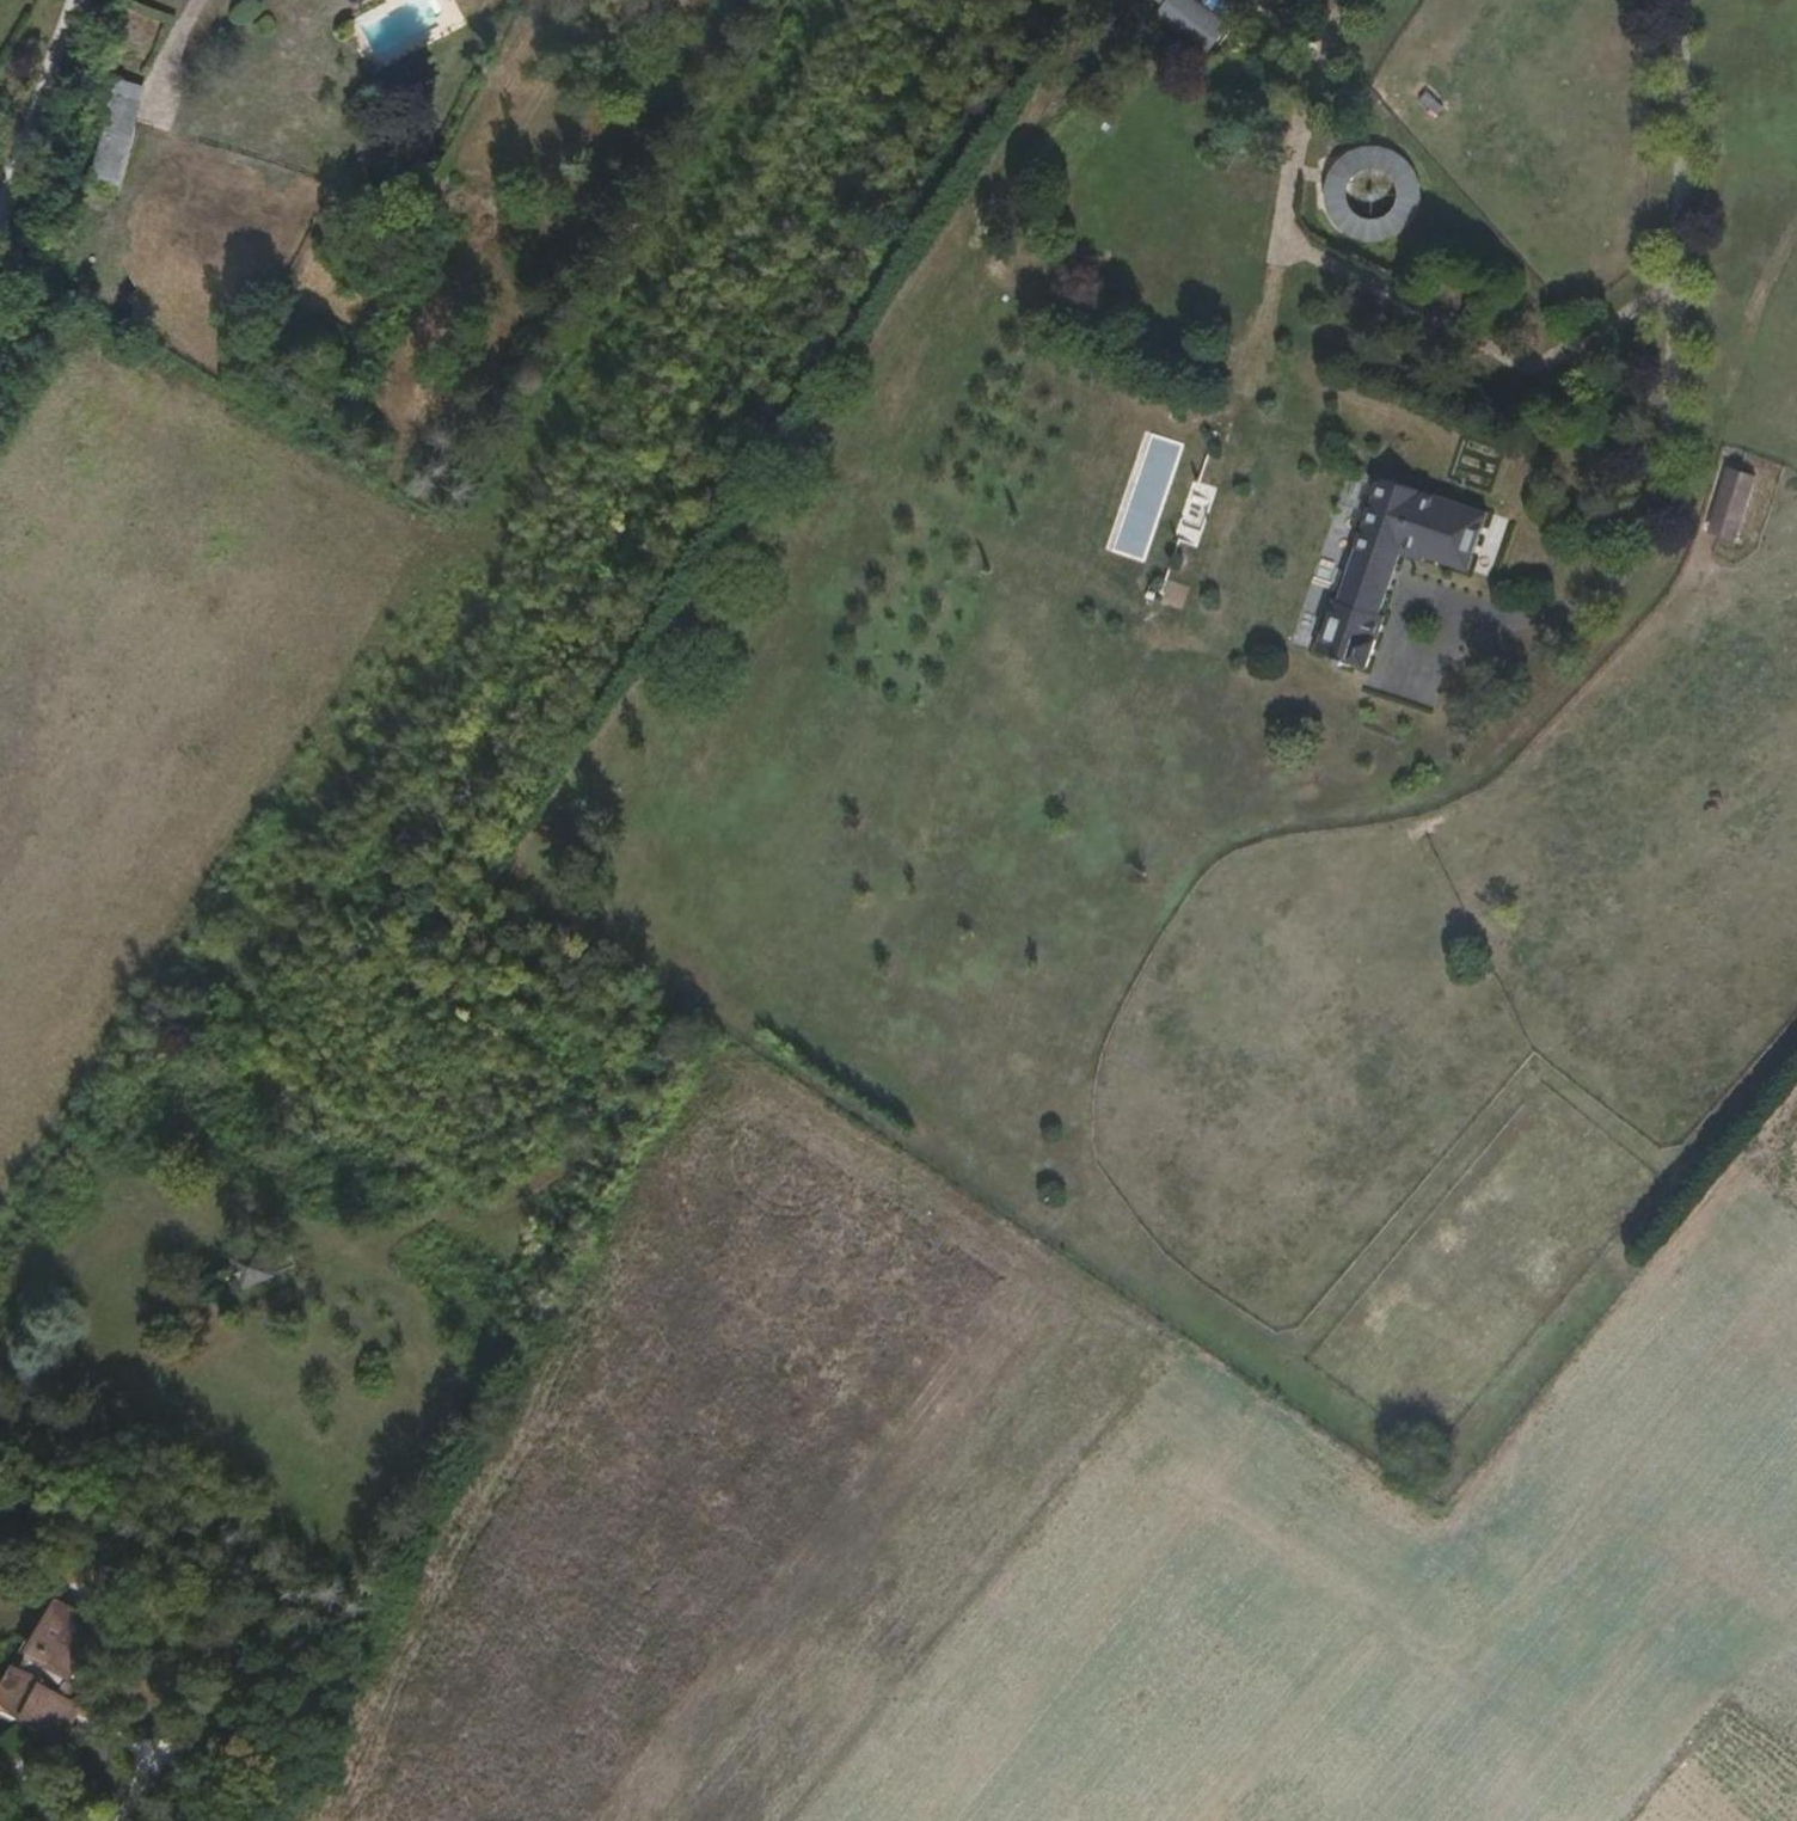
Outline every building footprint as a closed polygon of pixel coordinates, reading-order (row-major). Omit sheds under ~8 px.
[(1143,12),(1209,56),(1234,19),(1205,0),(1151,0),(1143,12)] [(106,75),(90,176),(122,181),(138,80),(106,75)] [(1403,549),(1471,568),(1490,504),(1350,463),(1297,642),(1369,664),(1403,549)] [(1719,464),(1708,531),(1743,537),(1754,470),(1719,464)] [(73,1676),(106,1624),(59,1595),(27,1648),(73,1676)] [(17,1675),(3,1692),(62,1741),(90,1707),(43,1669),(30,1685),(17,1675)]
